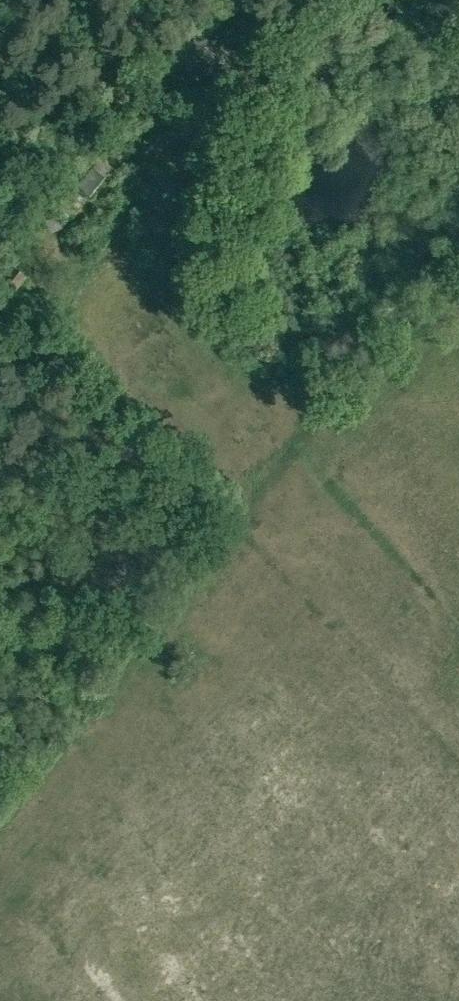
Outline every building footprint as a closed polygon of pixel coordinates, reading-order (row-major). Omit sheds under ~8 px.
[(178,62),(192,71),(200,58),(215,68),(217,64),(223,68),(227,61),(222,58),(225,53),(210,43),(213,38),(200,30),(183,54),(178,62)] [(78,186),(89,195),(108,172),(109,169),(109,167),(109,164),(107,162),(100,157),(78,186)] [(52,234),(64,229),(59,217),(47,222),(52,234)] [(1,280),(15,292),(28,277),(14,265),(1,280)]
